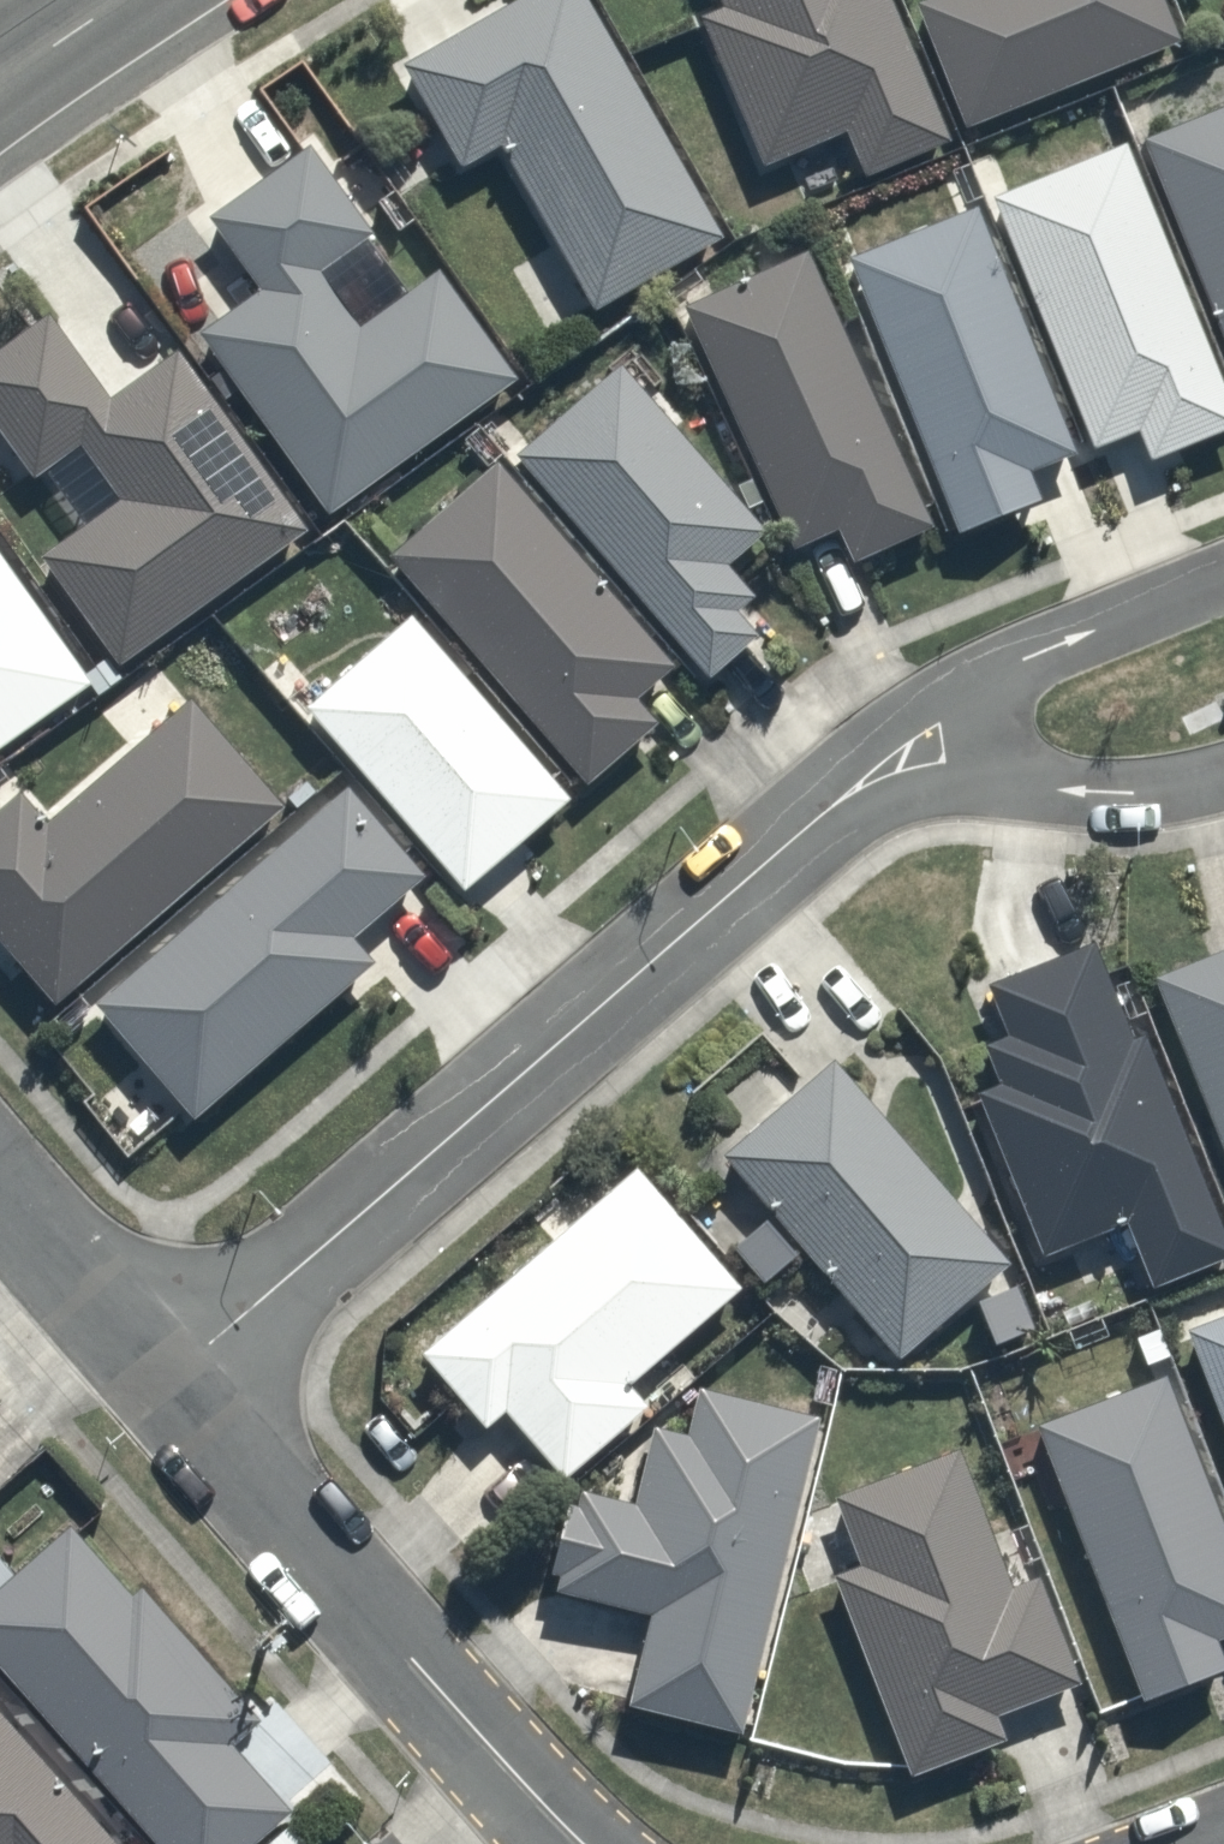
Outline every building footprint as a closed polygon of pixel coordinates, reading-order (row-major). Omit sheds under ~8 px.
[(459,166),(494,145),(591,313),(727,234),(591,0),(503,0),(398,61),(459,166)] [(763,169),(839,134),(863,185),(960,140),(895,0),(685,0),(763,169)] [(917,0),(966,127),(1180,43),(1163,0),(917,0)] [(1223,344),(1223,100),(1142,132),(1223,344)] [(1091,450),(1137,431),(1148,458),(1223,428),(1223,373),(1128,131),(986,187),(1091,450)] [(525,384),(441,268),(361,325),(325,275),(375,239),(310,148),(207,222),(255,288),(193,332),(331,524),(525,384)] [(1032,469),(1083,447),(979,209),(843,269),(958,531),(1043,493),(1032,469)] [(678,319),(788,550),(833,529),(849,563),(938,520),(813,255),(678,319)] [(33,563),(110,672),(314,527),(185,347),(114,397),(53,311),(0,349),(0,450),(29,491),(61,469),(96,518),(33,563)] [(726,565),(763,533),(616,367),(513,458),(706,678),(757,633),(736,609),(752,595),(726,565)] [(632,690),(670,655),(496,464),(386,563),(594,792),(666,727),(632,690)] [(95,675),(0,550),(0,747),(95,675)] [(410,603),(298,703),(465,890),(577,790),(410,603)] [(22,794),(0,814),(0,947),(62,1014),(295,798),(201,697),(56,831),(22,794)] [(191,1129),(379,962),(357,937),(425,877),(350,793),(95,1020),(191,1129)] [(1123,977),(1109,983),(1092,940),(984,983),(1004,1032),(959,1050),(1041,1253),(1121,1221),(1146,1282),(1223,1251),(1223,1227),(1123,977)] [(1147,979),(1223,1161),(1223,947),(1147,979)] [(773,1283),(807,1252),(899,1352),(1007,1252),(830,1063),(723,1163),(770,1213),(737,1244),(773,1283)] [(413,1355),(478,1430),(505,1407),(566,1478),(690,1370),(670,1347),(746,1282),(640,1159),(413,1355)] [(1223,1439),(1223,1316),(1182,1333),(1223,1439)] [(1221,1681),(1208,1647),(1223,1641),(1223,1512),(1165,1362),(1030,1415),(1145,1710),(1221,1681)] [(566,1482),(542,1583),(638,1606),(614,1706),(742,1736),(818,1418),(700,1390),(687,1447),(642,1436),(627,1497),(566,1482)] [(952,1450),(838,1494),(868,1571),(831,1586),(907,1781),(1005,1743),(997,1722),(1079,1690),(1035,1576),(1005,1587),(952,1450)] [(318,1789),(347,1762),(274,1685),(246,1711),(71,1524),(0,1591),(0,1669),(163,1843),(259,1843),(318,1789)] [(0,1714),(0,1843),(114,1843),(0,1714)]
